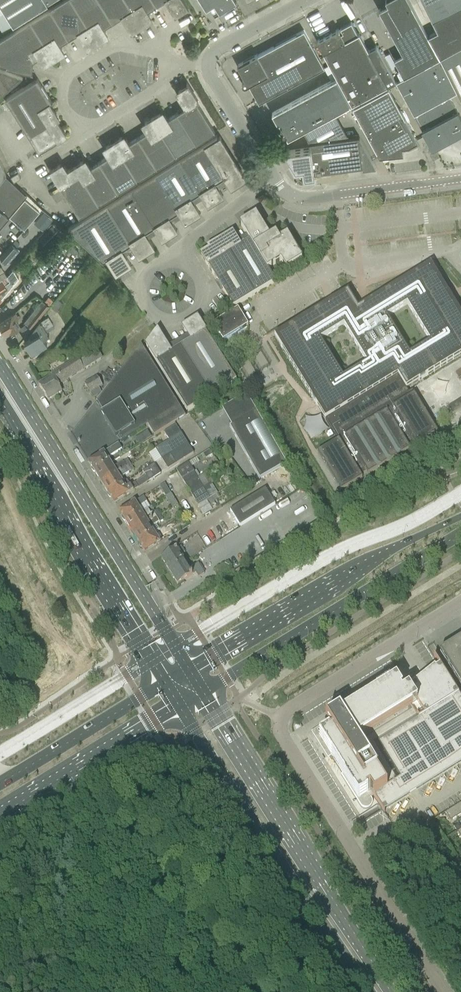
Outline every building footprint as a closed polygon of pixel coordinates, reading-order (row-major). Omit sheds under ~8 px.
[(14,25),(54,0),(0,0),(0,3),(14,25)] [(50,7),(70,38),(79,32),(86,44),(88,47),(91,46),(99,41),(73,0),(62,0),(50,7)] [(99,41),(106,36),(104,33),(107,31),(104,27),(113,21),(100,0),(73,0),(99,41)] [(113,21),(123,15),(130,27),(133,26),(135,29),(142,24),(127,0),(100,0),(113,21)] [(142,24),(150,19),(148,16),(150,14),(148,10),(157,4),(154,0),(127,0),(142,24)] [(174,10),(176,9),(178,12),(187,7),(189,8),(184,0),(167,0),(174,10)] [(207,9),(215,4),(220,12),(219,12),(220,13),(221,12),(223,14),(235,3),(237,2),(237,1),(236,0),(201,0),(207,9)] [(428,34),(410,0),(389,0),(388,1),(387,0),(386,0),(388,4),(380,9),(403,53),(395,58),(405,76),(440,56),(428,34)] [(428,34),(440,56),(460,45),(460,0),(423,0),(438,30),(428,34)] [(50,7),(31,19),(55,58),(63,53),(65,51),(63,48),(60,44),(70,38),(50,7)] [(0,39),(0,62),(7,64),(7,66),(24,70),(34,72),(32,71),(35,59),(40,56),(43,60),(45,64),(47,62),(55,58),(31,19),(0,39)] [(389,85),(388,84),(396,80),(377,44),(369,49),(360,32),(359,32),(352,21),(317,39),(338,77),(273,112),(278,123),(279,122),(285,137),(287,136),(288,138),(304,129),(306,134),(315,130),(312,125),(352,103),(352,104),(389,85)] [(258,53),(239,64),(244,74),(246,78),(244,80),(243,80),(243,81),(242,82),(243,83),(243,84),(244,85),(245,85),(246,85),(247,85),(249,84),(259,102),(325,67),(305,29),(258,54),(258,53)] [(460,98),(460,46),(440,57),(460,98)] [(453,82),(441,57),(397,81),(433,148),(443,143),(446,144),(449,142),(450,139),(460,133),(460,116),(450,95),(457,91),(453,82)] [(23,76),(0,68),(0,96),(23,76)] [(6,97),(40,151),(67,134),(54,113),(56,111),(51,102),(54,100),(53,99),(53,100),(38,77),(6,97)] [(179,89),(177,91),(179,94),(183,101),(187,106),(177,112),(197,142),(216,130),(198,101),(197,100),(199,99),(188,82),(187,82),(188,84),(179,89)] [(353,106),(375,146),(380,155),(404,153),(403,146),(409,145),(418,140),(389,86),(353,106)] [(161,112),(153,116),(177,155),(197,142),(177,112),(168,118),(165,113),(163,110),(161,112)] [(148,130),(139,136),(158,167),(177,155),(153,116),(146,121),(143,123),(145,126),(148,130)] [(218,134),(205,142),(226,175),(225,175),(232,187),(233,186),(231,184),(235,181),(236,183),(247,177),(221,135),(219,136),(218,134)] [(123,136),(115,141),(138,179),(158,167),(139,136),(130,142),(127,138),(125,135),(123,136)] [(288,155),(299,173),(300,174),(301,175),(302,176),(304,176),(305,176),(317,174),(317,173),(315,174),(315,172),(363,165),(363,168),(377,166),(360,136),(360,135),(310,141),(311,147),(291,149),(290,150),(289,150),(288,151),(288,152),(287,153),(287,154),(288,155)] [(109,155),(100,160),(119,191),(138,179),(115,141),(107,146),(105,147),(107,150),(109,155)] [(205,142),(181,157),(201,190),(201,191),(209,204),(210,203),(224,194),(218,185),(217,186),(216,184),(217,183),(216,181),(225,175),(226,175),(205,142)] [(432,153),(435,158),(440,155),(437,150),(432,153)] [(181,157),(156,172),(180,210),(179,210),(186,221),(187,221),(187,220),(201,211),(194,200),(193,201),(192,199),(193,199),(192,197),(201,191),(201,190),(181,157)] [(84,160),(76,165),(100,203),(119,191),(100,160),(91,166),(88,162),(86,159),(84,160)] [(100,203),(76,165),(68,170),(65,165),(63,167),(61,164),(52,169),(51,167),(50,168),(80,215),(100,203)] [(19,172),(14,174),(12,176),(15,181),(22,177),(19,172)] [(156,172),(132,187),(155,225),(164,238),(164,237),(178,228),(172,220),(171,220),(170,218),(171,218),(170,216),(179,210),(180,210),(156,172)] [(10,215),(25,228),(40,210),(26,198),(28,195),(7,174),(0,183),(0,227),(10,215)] [(132,187),(108,203),(132,242),(141,255),(141,254),(155,245),(148,235),(147,235),(146,234),(147,233),(146,231),(155,225),(132,187)] [(132,242),(108,203),(69,227),(104,259),(108,257),(118,272),(118,271),(132,263),(125,252),(124,252),(123,251),(124,250),(123,248),(132,242)] [(240,226),(249,241),(250,241),(267,270),(267,269),(281,261),(286,270),(301,260),(300,260),(287,237),(279,242),(277,240),(272,238),(269,240),(255,217),(240,226)] [(41,238),(51,247),(65,232),(55,223),(41,238)] [(232,234),(218,243),(226,256),(229,254),(254,295),(275,282),(267,269),(267,270),(250,241),(249,241),(240,247),(238,245),(237,245),(236,243),(237,243),(232,234)] [(68,241),(64,245),(75,255),(79,250),(68,241)] [(13,243),(1,256),(8,263),(20,250),(17,246),(13,243)] [(226,256),(218,243),(207,249),(209,251),(201,256),(233,308),(254,295),(229,254),(226,256)] [(408,393),(406,389),(460,355),(460,316),(430,265),(358,309),(347,292),(274,337),(338,441),(317,453),(335,483),(341,492),(362,479),(360,476),(366,473),(368,475),(410,450),(408,447),(414,443),(416,446),(437,433),(414,395),(412,391),(408,393)] [(11,281),(4,271),(0,274),(0,288),(11,281)] [(0,288),(0,293),(13,285),(11,281),(0,288)] [(49,296),(46,300),(51,305),(54,300),(49,296)] [(43,300),(25,321),(33,328),(51,306),(43,300)] [(212,325),(223,342),(248,327),(238,310),(212,325)] [(21,327),(16,319),(19,318),(19,317),(21,316),(20,314),(18,315),(16,312),(0,322),(0,324),(5,332),(11,328),(13,332),(21,327)] [(190,341),(180,347),(211,397),(236,381),(196,318),(196,319),(182,328),(190,341)] [(36,334),(25,341),(33,353),(41,348),(48,343),(44,337),(50,333),(49,330),(42,320),(34,330),(36,334)] [(211,397),(180,347),(170,353),(157,332),(158,331),(157,331),(146,346),(187,412),(211,397)] [(39,385),(38,386),(48,401),(49,400),(56,395),(62,392),(58,386),(99,360),(102,358),(102,357),(93,345),(75,356),(76,358),(77,359),(50,375),(51,375),(52,377),(39,385)] [(141,347),(140,346),(98,400),(96,402),(103,413),(106,418),(118,437),(121,442),(121,443),(147,426),(154,436),(169,427),(162,416),(179,406),(141,347)] [(92,398),(101,393),(98,388),(102,386),(96,377),(84,384),(92,398)] [(448,407),(452,414),(460,409),(460,399),(448,407)] [(169,427),(186,417),(185,416),(179,406),(162,416),(169,427)] [(202,407),(194,412),(197,416),(205,411),(202,407)] [(259,479),(286,464),(255,411),(229,427),(259,479)] [(163,433),(169,441),(181,434),(175,425),(163,433)] [(155,450),(161,460),(187,444),(181,434),(169,441),(155,450)] [(94,473),(94,474),(110,464),(107,459),(121,450),(118,444),(88,463),(91,467),(90,467),(91,469),(91,470),(92,473),(94,473)] [(187,444),(161,460),(167,470),(193,454),(187,444)] [(209,451),(202,454),(205,459),(212,455),(209,451)] [(94,474),(101,484),(130,465),(127,460),(114,469),(110,464),(94,474)] [(176,471),(185,486),(198,478),(188,463),(176,471)] [(101,484),(107,494),(123,484),(119,479),(133,470),(130,465),(101,484)] [(142,472),(149,482),(160,475),(153,465),(142,472)] [(185,486),(192,496),(204,489),(209,485),(204,477),(199,481),(198,478),(185,486)] [(123,484),(107,494),(107,495),(107,496),(109,498),(110,499),(111,500),(112,500),(114,504),(123,498),(138,489),(135,483),(130,487),(127,482),(123,484)] [(166,498),(171,495),(165,484),(160,487),(166,498)] [(204,489),(192,496),(196,502),(207,495),(210,498),(211,498),(214,496),(217,494),(211,484),(209,485),(204,489)] [(229,512),(233,519),(239,528),(274,505),(264,490),(229,512)] [(166,498),(172,508),(177,505),(171,495),(166,498)] [(128,507),(119,513),(122,516),(121,517),(122,519),(122,520),(124,523),(125,523),(140,514),(137,509),(147,503),(143,498),(128,507)] [(197,507),(203,517),(212,511),(211,509),(216,506),(211,498),(210,498),(197,507)] [(140,514),(125,523),(132,533),(156,518),(159,516),(156,511),(150,514),(147,510),(140,514)] [(156,518),(132,533),(138,544),(153,534),(158,531),(159,531),(159,530),(158,529),(156,525),(162,521),(159,516),(156,518)] [(138,544),(138,546),(139,548),(141,549),(142,550),(145,554),(145,553),(153,549),(169,539),(165,534),(161,536),(156,539),(153,534),(138,544)] [(168,573),(183,563),(179,557),(184,555),(180,548),(160,560),(161,561),(169,572),(168,573)] [(228,562),(213,571),(216,577),(217,577),(231,568),(228,562)] [(183,563),(168,573),(169,573),(176,584),(176,585),(176,586),(194,574),(195,574),(198,578),(204,574),(198,564),(197,565),(192,568),(192,567),(187,570),(183,563)] [(439,654),(460,688),(460,640),(439,654)] [(412,688),(409,690),(408,690),(402,694),(400,692),(402,691),(398,684),(392,688),(390,685),(328,723),(326,720),(325,720),(332,732),(330,733),(329,731),(319,738),(342,775),(341,775),(360,806),(361,807),(361,808),(362,808),(363,809),(364,809),(365,809),(366,809),(367,809),(368,809),(369,808),(370,808),(371,807),(371,806),(372,805),(372,804),(372,803),(372,802),(372,801),(372,800),(371,798),(373,797),(384,814),(384,813),(382,810),(460,761),(460,701),(434,657),(433,658),(439,667),(435,669),(434,668),(411,686),(412,688)] [(445,813),(450,821),(460,814),(460,803),(445,812),(445,813)]
